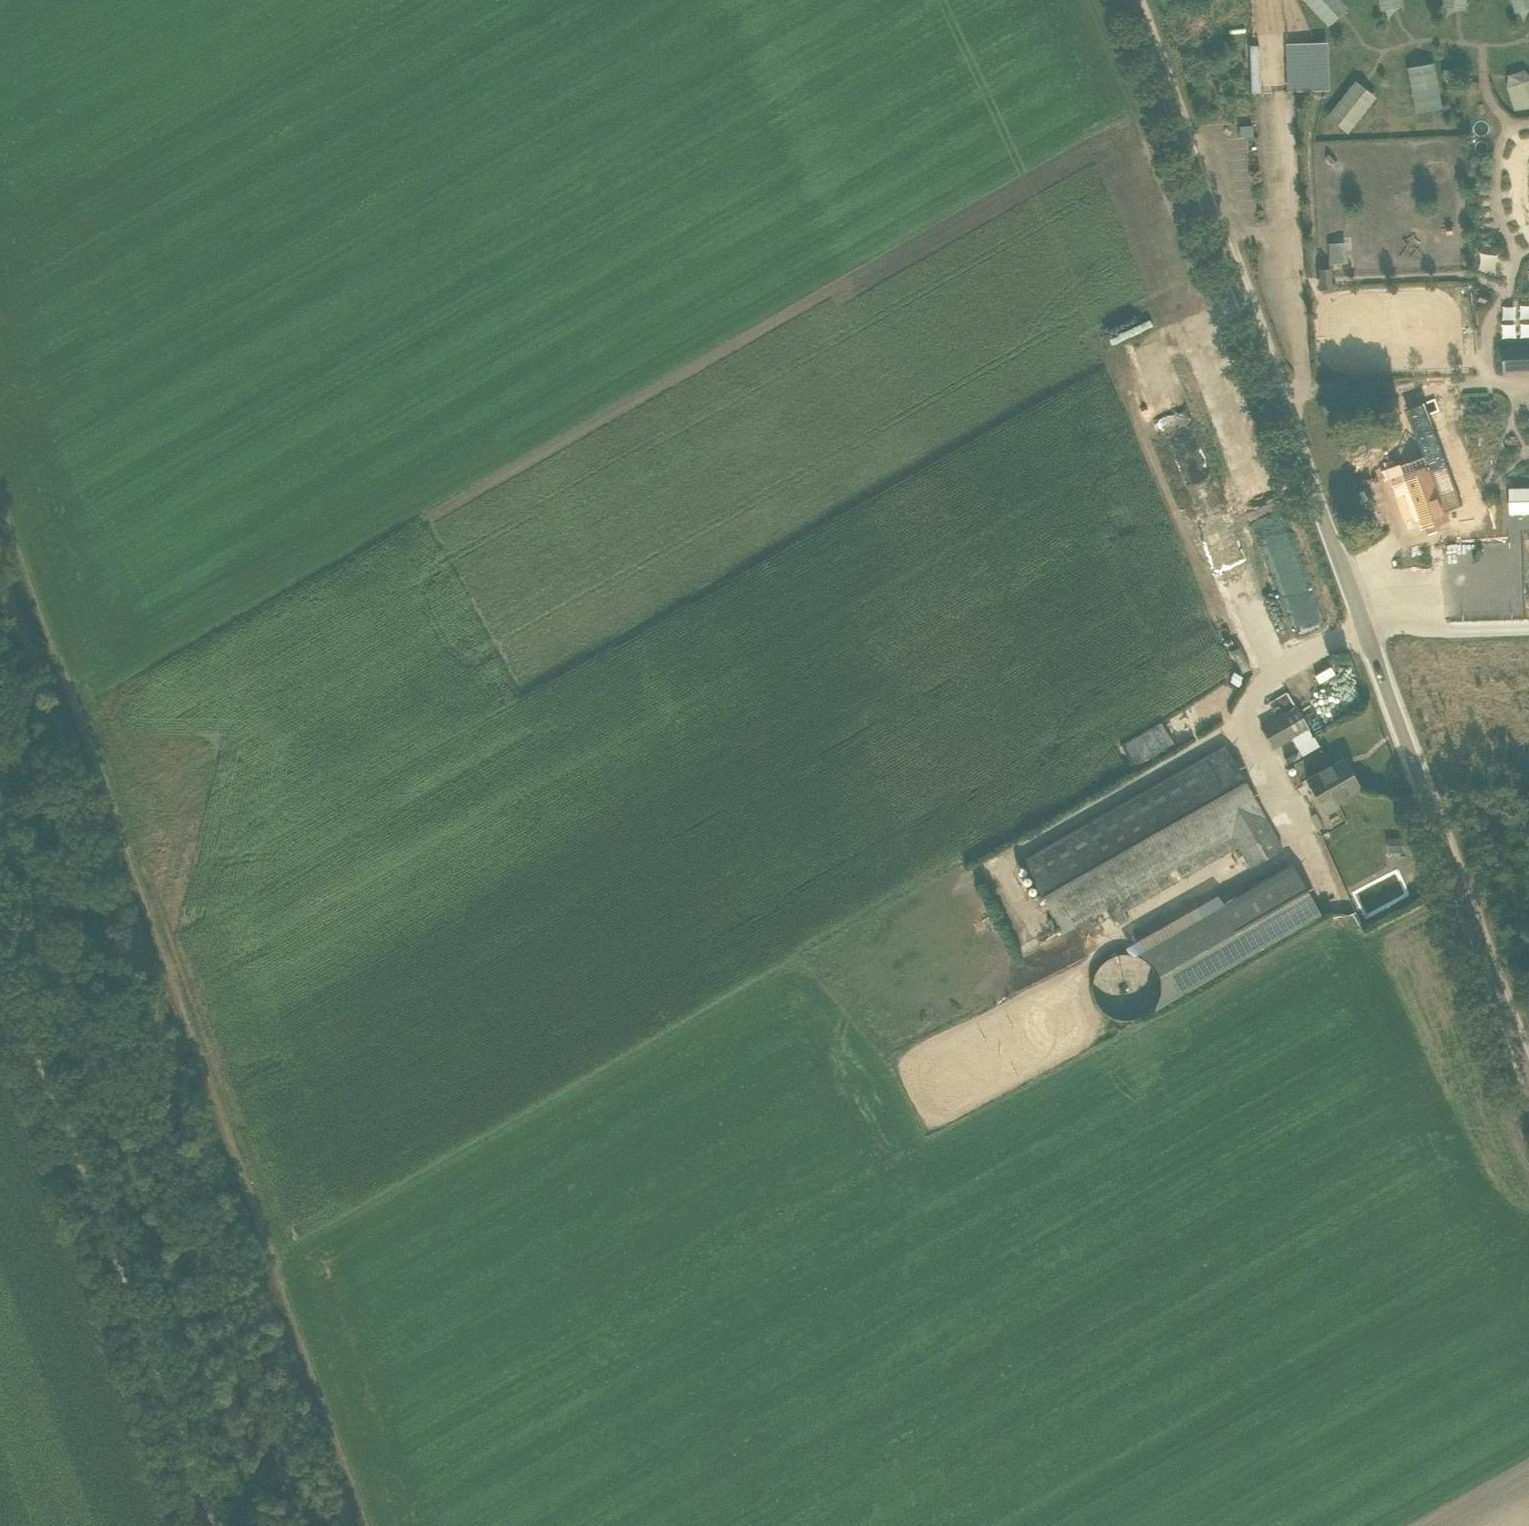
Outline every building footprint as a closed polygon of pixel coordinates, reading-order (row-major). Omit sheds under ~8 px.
[(1329,26),(1350,6),(1344,0),(1305,0),(1329,26)] [(1528,7),(1528,0),(1514,0),(1516,10),(1528,7)] [(1329,88),(1327,40),(1294,41),(1296,89),(1329,88)] [(1414,109),(1442,108),(1439,62),(1411,63),(1414,109)] [(1506,74),(1516,109),(1528,106),(1528,68),(1528,67),(1506,74)] [(1328,113),(1348,131),(1380,95),(1359,77),(1328,113)] [(1330,262),(1349,262),(1348,240),(1329,241),(1330,262)] [(1482,244),(1477,266),(1497,271),(1503,249),(1482,244)] [(1332,286),(1331,267),(1319,268),(1319,286),(1332,286)] [(1504,347),(1505,372),(1528,371),(1528,346),(1504,347)] [(1420,505),(1479,486),(1469,456),(1455,460),(1446,432),(1401,446),(1420,505)] [(1260,609),(1219,488),(1204,493),(1200,480),(1190,483),(1181,455),(1194,451),(1192,444),(1171,451),(1176,466),(1173,467),(1182,494),(1186,492),(1229,620),(1260,609)] [(1511,513),(1528,512),(1528,488),(1510,489),(1511,513)] [(1492,505),(1492,520),(1441,519),(1441,539),(1504,539),(1504,505),(1492,505)] [(1265,544),(1286,619),(1313,612),(1292,537),(1265,544)] [(1261,726),(1273,748),(1308,728),(1295,706),(1261,726)] [(1224,744),(1021,860),(1063,934),(1106,909),(1111,918),(1237,847),(1249,867),(1283,847),(1224,744)] [(1335,802),(1359,788),(1346,765),(1334,772),(1330,765),(1307,778),(1327,814),(1338,807),(1335,802)] [(1320,913),(1317,910),(1292,865),(1223,905),(1250,953),(1320,913)]
